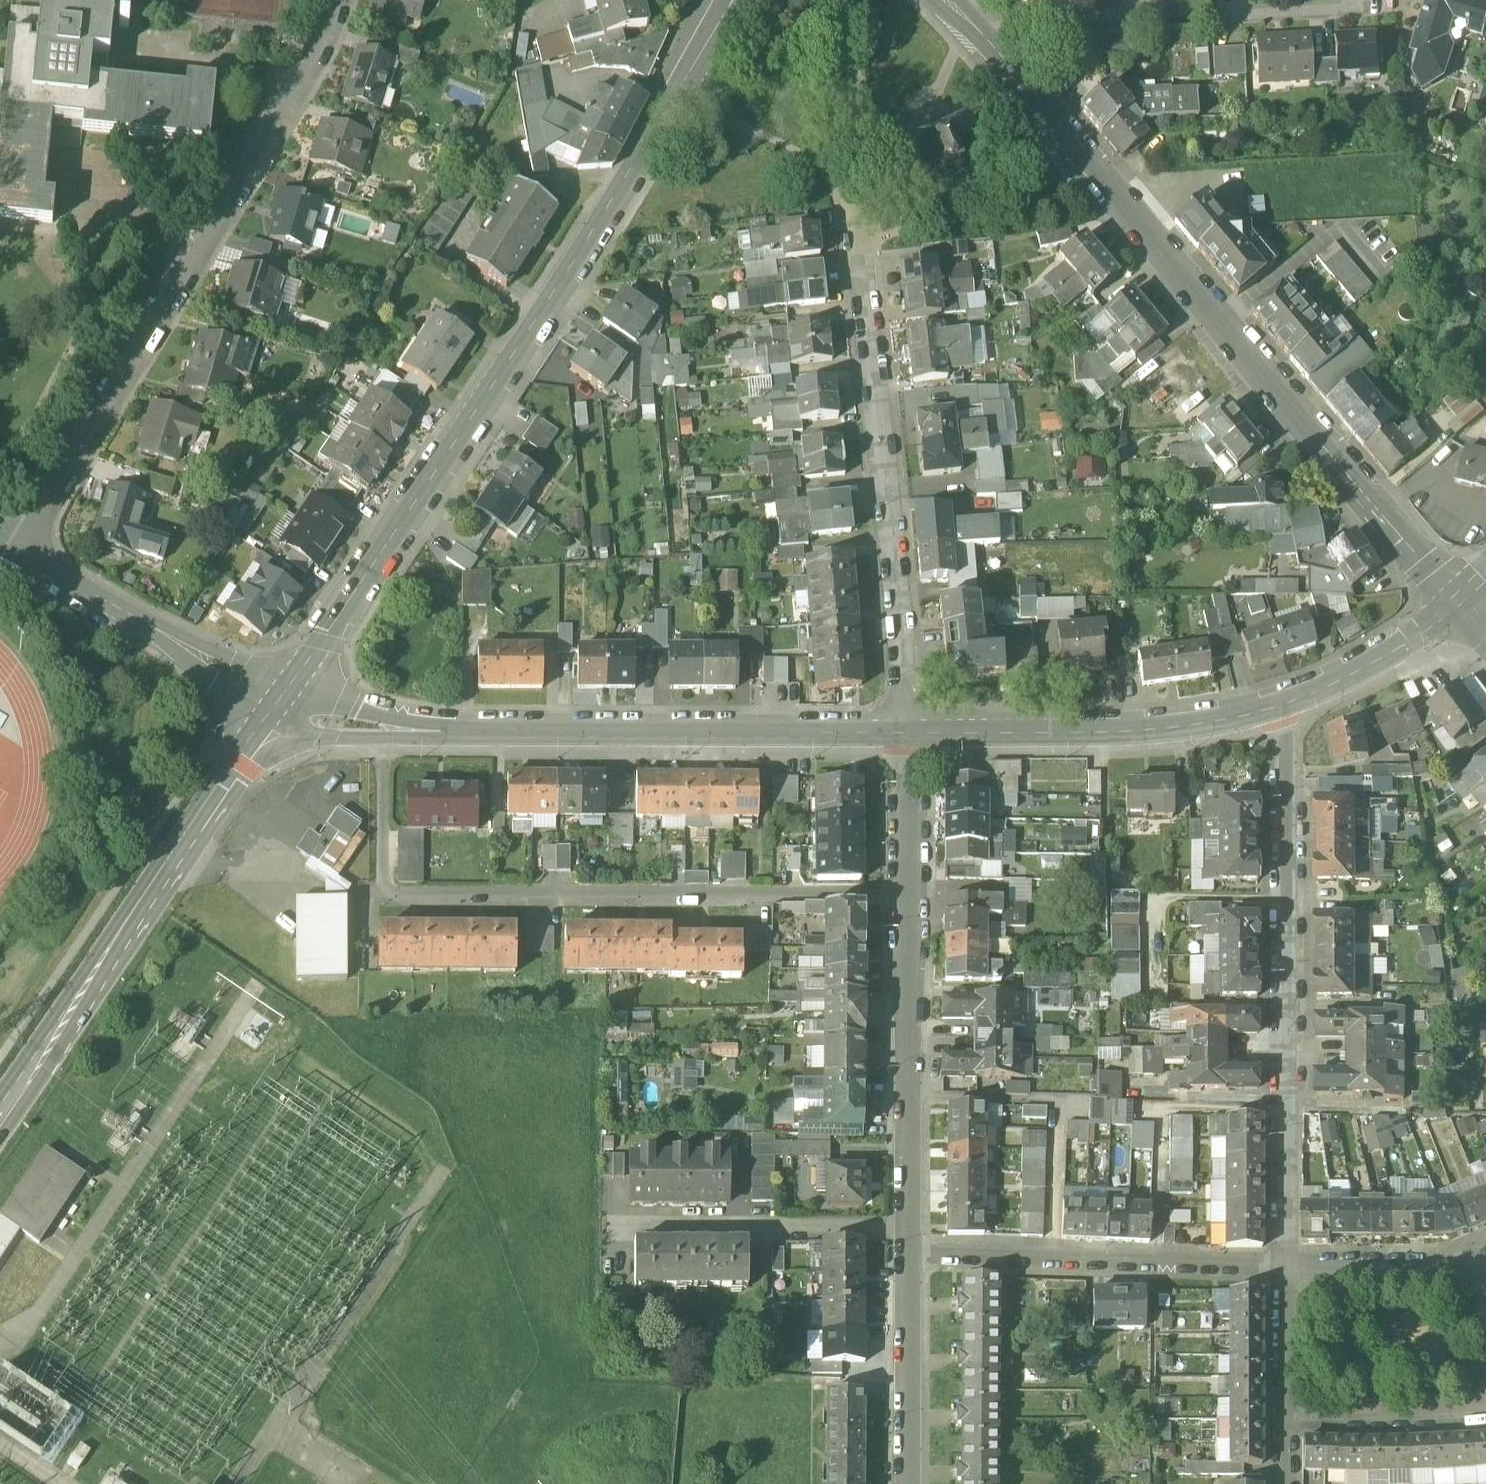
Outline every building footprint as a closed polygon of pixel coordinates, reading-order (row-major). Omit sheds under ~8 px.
[(0,124),(0,125),(0,218),(52,223),(54,197),(43,195),(52,118),(83,121),(82,131),(209,144),(215,80),(186,77),(185,88),(89,79),(91,53),(108,55),(114,0),(71,0),(70,10),(62,10),(62,2),(46,0),(42,0),(38,47),(31,47),(32,39),(9,37),(5,78),(0,78),(0,124)] [(421,10),(424,0),(374,0),(369,16),(403,26),(406,16),(409,6),(421,10)] [(604,39),(622,34),(648,27),(641,0),(593,0),(599,22),(604,39)] [(1027,14),(1094,10),(1093,0),(1027,0),(1027,14)] [(1447,38),(1454,18),(1470,23),(1468,31),(1483,35),(1485,25),(1485,5),(1469,0),(1425,0),(1428,1),(1419,31),(1420,31),(1414,50),(1421,52),(1416,68),(1444,76),(1453,47),(1447,38)] [(409,6),(406,16),(418,20),(421,10),(409,6)] [(569,31),(573,47),(604,39),(599,22),(569,31)] [(622,34),(604,39),(608,50),(626,46),(622,34)] [(626,71),(647,80),(668,35),(626,46),(608,50),(592,55),(596,69),(626,71)] [(1362,73),(1362,80),(1379,79),(1376,35),(1335,38),(1336,61),(1337,75),(1362,73)] [(1289,77),(1290,84),(1313,82),(1312,62),(1310,38),(1283,40),(1284,45),(1257,47),(1259,79),(1289,77)] [(608,50),(604,39),(573,47),(576,59),(592,55),(608,50)] [(396,64),(415,69),(420,55),(393,46),(389,60),(395,62),(394,63),(396,64)] [(1244,49),(1228,50),(1230,78),(1245,77),(1246,77),(1244,49)] [(344,99),(362,104),(363,100),(377,105),(379,108),(379,109),(380,109),(380,108),(383,109),(389,111),(394,93),(388,92),(386,91),(394,63),(395,62),(389,60),(358,50),(344,99)] [(1215,79),(1230,78),(1228,50),(1213,51),(1215,79)] [(1208,51),(1195,51),(1196,79),(1209,78),(1208,51)] [(1336,61),(1324,62),(1326,86),(1338,85),(1337,75),(1336,61)] [(1313,87),(1326,86),(1324,62),(1312,62),(1313,82),(1313,87)] [(388,92),(396,64),(394,63),(386,91),(388,92)] [(1412,73),(1422,92),(1445,80),(1447,77),(1444,76),(1416,68),(1414,67),(1412,73)] [(515,75),(530,160),(544,153),(547,151),(580,131),(586,121),(552,103),(550,106),(548,105),(545,104),(543,93),(539,68),(515,75)] [(1080,109),(1101,134),(1131,109),(1124,100),(1111,83),(1080,109)] [(619,86),(613,97),(602,119),(630,134),(647,101),(619,85),(619,86)] [(590,113),(602,119),(613,97),(596,89),(585,110),(590,113)] [(1130,95),(1124,100),(1131,109),(1142,122),(1197,119),(1196,91),(1130,95)] [(362,104),(344,99),(343,100),(382,112),(383,109),(380,108),(380,109),(379,109),(379,108),(377,105),(363,100),(362,104)] [(1142,122),(1131,109),(1101,134),(1122,159),(1145,140),(1136,128),(1142,122)] [(366,134),(376,138),(380,126),(352,117),(349,129),(366,134)] [(1225,126),(1227,142),(1239,141),(1236,117),(1225,118),(1225,126)] [(620,152),(630,134),(602,119),(592,137),(620,152)] [(309,162),(353,176),(366,134),(349,129),(330,123),(322,147),(315,144),(309,162)] [(1227,142),(1225,126),(1203,128),(1204,144),(1227,142)] [(580,131),(547,151),(584,155),(592,137),(580,131)] [(964,149),(964,147),(962,140),(958,136),(953,133),(946,132),(939,133),(934,137),(931,142),(930,149),(932,154),(935,160),(940,163),(947,165),(953,164),(958,160),(962,156),(964,149)] [(620,152),(592,137),(584,155),(578,168),(577,170),(603,169),(612,168),(620,152)] [(578,168),(584,155),(547,151),(544,153),(544,155),(545,154),(578,168)] [(530,160),(534,179),(548,177),(544,155),(544,153),(530,160)] [(1202,183),(1238,181),(1238,169),(1201,171),(1202,183)] [(1238,181),(1202,183),(1196,184),(1198,203),(1206,196),(1214,205),(1211,207),(1227,226),(1224,228),(1250,226),(1248,214),(1261,213),(1260,202),(1268,201),(1258,180),(1238,181)] [(466,263),(506,289),(530,251),(529,250),(537,237),(539,238),(552,218),(543,213),(549,204),(517,184),(499,212),(504,215),(495,229),(490,225),(466,263)] [(270,239),(309,250),(322,204),(280,192),(274,211),(278,212),(270,239)] [(415,242),(435,255),(467,206),(447,193),(415,242)] [(1174,223),(1198,250),(1224,228),(1227,226),(1211,207),(1214,205),(1206,196),(1198,203),(1174,223)] [(543,213),(552,218),(557,209),(549,204),(543,213)] [(779,231),(780,235),(781,235),(810,232),(808,219),(778,223),(779,231)] [(1250,226),(1224,228),(1198,250),(1215,271),(1216,269),(1221,275),(1220,277),(1237,297),(1275,266),(1261,249),(1258,252),(1251,243),(1250,226)] [(1053,234),(1055,245),(1072,241),(1070,230),(1053,234)] [(770,256),(784,254),(781,235),(780,235),(779,231),(750,235),(752,253),(770,251),(770,256)] [(810,232),(781,235),(784,254),(785,262),(820,257),(817,231),(810,232)] [(1038,238),(1040,249),(1055,245),(1053,234),(1038,238)] [(741,236),(743,254),(752,253),(750,235),(741,236)] [(1058,258),(1065,265),(1076,278),(1101,257),(1084,236),(1058,258)] [(251,240),(247,252),(269,259),(273,246),(251,240)] [(963,243),(949,245),(951,256),(951,260),(965,259),(963,243)] [(1316,259),(1354,304),(1373,289),(1334,243),(1316,259)] [(922,248),(923,259),(934,258),(951,256),(949,245),(922,248)] [(241,267),(278,278),(282,263),(269,259),(247,252),(243,251),(239,266),(241,267)] [(744,267),(781,262),(785,262),(784,254),(770,256),(770,251),(752,253),(743,254),(744,258),(742,258),(743,267),(744,267)] [(1118,277),(1101,257),(1076,278),(1080,284),(1092,298),(1118,277)] [(900,265),(904,293),(937,289),(936,278),(941,278),(941,276),(939,264),(935,265),(934,261),(924,263),(900,265)] [(744,267),(748,294),(784,290),(782,272),(781,262),(744,267)] [(290,265),(282,263),(278,278),(285,280),(290,265)] [(241,267),(239,266),(237,265),(232,280),(236,281),(241,267)] [(1047,302),(1076,278),(1065,265),(1036,289),(1047,302)] [(278,278),(241,267),(236,281),(232,280),(224,308),(273,322),(279,300),(272,297),(278,278)] [(958,268),(959,274),(961,286),(973,285),(971,267),(958,268)] [(782,272),(784,290),(823,286),(821,268),(782,272)] [(949,287),(961,286),(959,274),(948,276),(949,287)] [(948,276),(941,276),(941,278),(936,278),(937,289),(949,287),(948,276)] [(279,300),(285,280),(278,278),(272,297),(279,300)] [(1272,340),(1290,360),(1321,334),(1327,328),(1314,312),(1311,315),(1298,300),(1301,297),(1288,281),(1250,313),(1268,334),(1269,333),(1274,338),(1272,340)] [(974,296),(973,285),(961,286),(949,287),(950,298),(954,298),(974,296)] [(823,286),(784,290),(786,307),(786,308),(825,304),(823,286)] [(949,287),(937,289),(939,306),(946,305),(947,315),(956,314),(954,298),(950,298),(949,287)] [(907,320),(947,315),(946,305),(939,306),(937,289),(904,293),(907,320)] [(742,312),(786,307),(784,290),(748,294),(740,295),(742,312)] [(623,293),(613,308),(645,330),(655,315),(623,293)] [(1082,358),(1094,358),(1106,348),(1117,339),(1122,335),(1149,314),(1131,293),(1105,314),(1104,315),(1105,315),(1117,330),(1108,337),(1108,336),(1098,345),(1094,340),(1078,352),(1082,358)] [(1077,319),(1086,331),(1105,315),(1104,315),(1105,314),(1099,306),(1077,319)] [(635,345),(645,330),(613,308),(603,323),(635,345)] [(988,310),(966,313),(968,324),(989,321),(988,310)] [(445,320),(466,335),(473,326),(451,311),(445,320)] [(1122,335),(1117,339),(1128,352),(1134,359),(1152,345),(1157,341),(1166,334),(1149,314),(1122,335)] [(655,315),(645,330),(658,339),(659,338),(658,338),(662,329),(660,325),(657,323),(660,319),(655,315)] [(438,316),(420,342),(454,365),(472,339),(466,335),(445,320),(438,316)] [(1454,340),(1463,343),(1470,320),(1461,317),(1454,340)] [(1327,328),(1321,334),(1333,348),(1344,338),(1350,344),(1353,341),(1336,320),(1327,328)] [(910,350),(911,356),(944,352),(942,334),(941,324),(908,329),(910,350)] [(828,325),(788,330),(790,348),(830,343),(828,325)] [(243,349),(248,351),(249,350),(252,338),(226,330),(222,341),(243,347),(243,349)] [(643,391),(653,391),(652,386),(652,373),(652,364),(652,359),(651,356),(658,339),(645,330),(635,345),(643,352),(643,391)] [(754,352),(790,348),(788,330),(770,332),(771,340),(753,342),(754,352)] [(982,330),(969,332),(971,349),(976,348),(983,347),(982,330)] [(671,360),(680,359),(677,332),(668,333),(670,357),(671,357),(671,360)] [(942,334),(944,352),(971,349),(969,332),(942,334)] [(1308,382),(1350,344),(1344,338),(1333,348),(1321,334),(1290,360),(1308,382)] [(195,362),(235,374),(243,349),(243,347),(222,341),(203,335),(195,362)] [(665,339),(659,338),(658,339),(651,356),(652,359),(652,364),(652,373),(652,386),(653,386),(660,390),(661,389),(666,380),(665,379),(673,378),(671,360),(671,357),(670,357),(670,360),(667,361),(667,357),(666,358),(665,339)] [(1117,339),(1106,348),(1117,361),(1128,352),(1117,339)] [(592,340),(582,355),(618,379),(626,367),(628,364),(592,340)] [(1152,345),(1159,354),(1164,349),(1157,341),(1152,345)] [(1364,354),(1353,341),(1350,344),(1308,382),(1318,394),(1364,354)] [(436,391),(454,365),(420,342),(403,369),(410,373),(432,388),(436,391)] [(729,345),(730,354),(754,352),(753,342),(729,345)] [(830,343),(790,348),(792,366),(832,361),(830,343)] [(1134,359),(1141,368),(1159,354),(1152,345),(1134,359)] [(976,348),(978,365),(985,364),(983,347),(976,348)] [(789,366),(792,366),(790,348),(754,352),(730,354),(731,364),(767,360),(768,367),(789,366)] [(976,348),(971,349),(944,352),(946,369),(978,365),(976,348)] [(1080,384),(1093,383),(1106,383),(1115,375),(1134,359),(1128,352),(1117,361),(1106,348),(1094,358),(1082,358),(1073,359),(1075,384),(1080,384)] [(248,351),(243,349),(235,374),(249,378),(257,353),(249,350),(248,351)] [(946,369),(944,352),(911,356),(912,362),(914,383),(929,381),(948,379),(946,369)] [(1325,403),(1326,404),(1356,378),(1355,377),(1363,371),(1372,363),(1364,354),(1318,394),(1325,403)] [(611,390),(618,379),(582,355),(572,369),(609,394),(611,390)] [(680,359),(671,360),(673,378),(674,388),(687,387),(684,358),(680,359)] [(758,379),(769,378),(767,367),(768,367),(767,360),(731,364),(732,372),(757,370),(758,379)] [(227,401),(235,374),(195,362),(187,388),(187,389),(206,395),(208,387),(227,393),(225,400),(227,401)] [(769,378),(770,378),(790,376),(789,366),(768,367),(767,367),(769,378)] [(626,367),(618,379),(626,385),(619,396),(626,400),(635,379),(635,373),(626,367)] [(1355,377),(1356,378),(1361,383),(1364,381),(1366,384),(1370,380),(1363,371),(1355,377)] [(403,384),(422,396),(425,398),(432,388),(410,373),(403,384)] [(954,388),(986,387),(986,375),(953,376),(953,378),(954,388)] [(1122,383),(1115,375),(1106,383),(1093,383),(1104,397),(1122,383)] [(791,387),(790,376),(770,378),(771,388),(791,387)] [(674,388),(673,378),(665,379),(666,380),(661,389),(674,388)] [(930,389),(954,388),(953,378),(948,379),(929,381),(930,389)] [(1363,386),(1361,383),(1356,378),(1326,404),(1363,448),(1389,427),(1394,423),(1382,409),(1363,386)] [(611,390),(619,396),(626,385),(618,379),(611,390)] [(401,383),(395,393),(414,406),(422,396),(401,383)] [(796,387),(797,398),(798,404),(836,400),(834,383),(796,387)] [(1096,404),(1104,397),(1093,383),(1080,384),(1096,404)] [(1485,412),(1485,390),(1477,385),(1470,393),(1484,412),(1485,412)] [(175,398),(202,406),(206,395),(187,389),(187,388),(179,386),(175,398)] [(998,387),(986,387),(954,388),(956,409),(981,406),(981,405),(1000,403),(998,387)] [(1443,402),(1466,429),(1484,414),(1461,387),(1443,402)] [(653,391),(643,391),(643,407),(655,408),(653,391)] [(372,392),(360,409),(402,437),(407,429),(405,428),(411,418),(408,416),(388,402),(372,392)] [(408,416),(414,406),(395,393),(388,402),(408,416)] [(151,416),(171,422),(174,412),(175,406),(148,398),(143,414),(151,416)] [(771,407),(798,404),(797,398),(770,401),(771,407)] [(836,400),(798,404),(798,411),(799,423),(802,423),(838,419),(836,400)] [(1000,403),(1003,436),(1015,434),(1011,402),(1000,403)] [(1390,402),(1382,409),(1394,423),(1403,416),(1390,402)] [(981,405),(981,406),(982,411),(984,425),(985,425),(987,438),(998,436),(1003,436),(1000,403),(981,405)] [(771,407),(771,414),(798,411),(798,404),(771,407)] [(574,406),(577,428),(588,427),(586,405),(574,406)] [(656,423),(655,408),(643,407),(643,423),(656,423)] [(1202,429),(1215,443),(1219,449),(1245,428),(1228,408),(1202,429)] [(396,446),(402,437),(360,409),(348,427),(351,429),(388,453),(394,444),(396,446)] [(799,423),(798,411),(771,414),(773,435),(792,433),(803,432),(802,423),(799,423)] [(921,432),(922,446),(957,442),(987,438),(985,425),(984,425),(960,428),(955,428),(955,423),(959,422),(958,413),(954,414),(953,411),(944,412),(933,413),(933,414),(917,415),(919,432),(921,432)] [(982,411),(958,413),(959,422),(960,428),(984,425),(982,411)] [(140,451),(176,462),(186,433),(197,436),(202,420),(174,412),(171,422),(151,416),(140,451)] [(522,441),(543,455),(558,433),(537,418),(522,441)] [(1410,423),(1406,427),(1423,448),(1428,444),(1410,423)] [(1395,435),(1389,427),(1363,448),(1388,477),(1423,448),(1406,427),(1395,435)] [(1245,428),(1219,449),(1224,455),(1235,468),(1236,469),(1237,468),(1252,456),(1261,448),(1245,428)] [(391,455),(388,453),(351,429),(340,446),(379,473),(381,470),(383,472),(387,467),(384,465),(391,455)] [(1215,443),(1202,429),(1195,435),(1200,443),(1201,443),(1206,450),(1215,443)] [(770,435),(771,448),(793,446),(792,433),(773,435),(770,435)] [(988,451),(1000,449),(998,436),(987,438),(988,451)] [(987,438),(957,442),(958,456),(976,454),(988,453),(988,451),(987,438)] [(801,444),(801,452),(802,462),(843,457),(841,439),(801,444)] [(960,473),(958,456),(957,442),(922,446),(924,460),(922,460),(924,477),(960,473)] [(1181,447),(1181,458),(1188,457),(1210,457),(1205,451),(1206,450),(1201,443),(1200,443),(1181,447)] [(1210,457),(1219,449),(1215,443),(1206,450),(1205,451),(1210,457)] [(378,475),(379,473),(340,446),(328,464),(334,468),(364,488),(367,490),(374,481),(376,482),(380,477),(378,475)] [(1485,487),(1485,451),(1467,446),(1458,479),(1485,487)] [(976,454),(979,483),(979,484),(1004,482),(1000,449),(988,451),(988,453),(976,454)] [(1210,457),(1215,462),(1224,455),(1219,449),(1210,457)] [(795,463),(802,462),(801,452),(793,453),(793,457),(794,456),(795,463)] [(1235,468),(1224,455),(1215,462),(1216,463),(1215,463),(1226,476),(1235,468)] [(767,459),(768,466),(795,463),(794,456),(793,457),(767,459)] [(1237,468),(1243,476),(1259,463),(1252,456),(1237,468)] [(513,457),(493,486),(522,506),(542,476),(513,457)] [(843,457),(802,462),(804,473),(805,480),(845,476),(843,457)] [(1103,457),(1075,459),(1076,480),(1105,478),(1103,457)] [(1178,470),(1189,469),(1188,457),(1181,458),(1177,458),(1178,470)] [(1188,457),(1189,469),(1207,469),(1215,462),(1210,457),(1188,457)] [(797,473),(804,473),(802,462),(795,463),(796,469),(769,472),(769,478),(772,478),(797,475),(797,473)] [(796,469),(795,463),(768,466),(769,472),(796,469)] [(334,468),(327,478),(337,485),(357,498),(364,488),(334,468)] [(132,483),(163,492),(167,479),(136,470),(132,483)] [(772,478),(774,493),(795,490),(801,490),(799,478),(797,478),(797,475),(772,478)] [(344,518),(351,508),(331,495),(337,485),(327,478),(314,498),(344,518)] [(239,480),(234,493),(253,501),(259,487),(239,480)] [(976,498),(996,496),(1005,496),(1004,482),(979,484),(979,483),(975,484),(976,498)] [(141,522),(149,497),(111,485),(98,528),(96,527),(92,541),(132,553),(141,522)] [(357,498),(337,485),(331,495),(351,508),(357,498)] [(493,486),(476,511),(505,531),(522,506),(493,486)] [(1183,487),(1183,498),(1195,497),(1204,497),(1203,486),(1183,487)] [(1210,497),(1211,513),(1225,512),(1280,510),(1279,488),(1246,489),(1247,496),(1210,497)] [(797,503),(795,490),(774,493),(775,505),(776,505),(797,503)] [(775,505),(774,493),(757,494),(759,509),(775,506),(775,505)] [(1022,495),(1005,496),(996,496),(996,514),(1022,513),(1022,495)] [(804,501),(804,502),(806,519),(849,514),(847,496),(804,501)] [(313,497),(297,521),(334,545),(349,522),(344,518),(314,498),(313,497)] [(1195,513),(1211,513),(1210,497),(1204,497),(1195,497),(1195,513)] [(797,520),(806,519),(804,502),(797,503),(776,505),(776,506),(778,521),(797,520)] [(522,506),(505,531),(517,539),(534,514),(522,506)] [(1292,537),(1296,554),(1324,548),(1322,540),(1315,508),(1280,510),(1225,512),(1226,540),(1269,538),(1292,537)] [(584,511),(569,509),(566,528),(581,530),(584,511)] [(918,550),(952,548),(950,524),(949,509),(915,511),(918,550)] [(806,519),(797,520),(797,521),(778,524),(781,544),(809,542),(808,538),(814,537),(851,533),(849,514),(806,519)] [(318,568),(334,545),(297,521),(282,544),(292,551),(313,565),(318,568)] [(998,521),(950,524),(952,548),(974,547),(982,546),(999,545),(998,521)] [(138,553),(163,561),(169,541),(143,533),(146,523),(141,522),(132,553),(137,555),(138,553)] [(606,527),(589,529),(592,548),(609,546),(606,527)] [(456,546),(473,557),(481,545),(461,532),(453,544),(456,546)] [(1355,532),(1326,552),(1339,571),(1367,551),(1355,532)] [(1269,538),(1272,556),(1296,555),(1296,554),(1292,537),(1269,538)] [(456,546),(446,560),(466,573),(469,573),(477,560),(473,557),(456,546)] [(778,549),(779,562),(803,560),(802,547),(782,549),(778,549)] [(974,547),(952,548),(918,550),(921,580),(948,578),(976,577),(974,547)] [(1333,575),(1339,571),(1326,552),(1324,548),(1296,554),(1296,555),(1298,567),(1299,568),(1298,569),(1311,571),(1333,575)] [(286,561),(306,575),(313,565),(292,551),(286,561)] [(1380,570),(1367,551),(1339,571),(1351,589),(1352,589),(1380,570)] [(264,570),(284,584),(290,573),(260,553),(253,565),(263,571),(264,570)] [(807,561),(809,579),(810,594),(853,590),(851,558),(807,561)] [(284,618),(300,595),(284,584),(264,570),(263,571),(248,594),(277,614),(284,618)] [(1311,571),(1312,596),(1324,596),(1325,596),(1345,598),(1350,598),(1351,589),(1339,571),(1333,575),(1311,571)] [(462,610),(487,610),(487,572),(462,574),(462,610)] [(718,585),(736,585),(736,573),(718,573),(718,585)] [(949,602),(949,603),(978,602),(978,601),(976,577),(948,578),(949,602)] [(795,595),(810,594),(809,579),(794,580),(795,595)] [(1020,596),(1035,596),(1035,579),(1020,579),(1020,596)] [(1257,596),(1298,596),(1298,582),(1257,583),(1257,596)] [(1257,596),(1257,583),(1236,583),(1237,596),(1257,596)] [(262,637),(277,614),(248,594),(241,589),(225,612),(262,637)] [(853,590),(810,594),(811,608),(812,626),(856,622),(853,590)] [(796,609),(811,608),(810,594),(795,595),(796,609)] [(1311,596),(1319,620),(1331,617),(1324,596),(1312,596),(1311,596)] [(1324,596),(1331,617),(1348,613),(1345,598),(1325,596),(1324,596)] [(1212,597),(1215,611),(1227,608),(1225,597),(1212,597)] [(1036,622),(1036,624),(1074,623),(1073,600),(1041,601),(1035,601),(1036,619),(1036,622)] [(1020,619),(1036,619),(1035,601),(1020,601),(1020,619)] [(939,602),(943,632),(981,627),(978,602),(949,603),(949,602),(939,602)] [(1227,608),(1215,611),(1220,633),(1232,630),(1227,608)] [(1274,616),(1278,627),(1302,618),(1298,608),(1274,616)] [(1220,633),(1215,611),(1204,614),(1209,635),(1220,633)] [(654,614),(654,628),(667,628),(667,614),(654,614)] [(1278,627),(1273,628),(1283,657),(1315,646),(1311,634),(1316,632),(1310,615),(1302,618),(1278,627)] [(1337,628),(1344,641),(1361,632),(1354,619),(1337,628)] [(858,654),(856,622),(812,626),(815,657),(858,654)] [(558,646),(574,646),(574,625),(558,625),(558,646)] [(985,655),(981,627),(943,632),(947,660),(985,655)] [(1058,631),(1063,675),(1102,671),(1098,627),(1058,631)] [(654,650),(654,628),(642,628),(641,650),(654,650)] [(654,650),(666,650),(667,628),(654,628),(654,650)] [(1283,657),(1273,628),(1241,639),(1246,655),(1250,668),(1283,657)] [(1220,633),(1227,659),(1246,655),(1241,639),(1237,640),(1234,629),(1232,630),(1220,633)] [(738,652),(750,653),(750,630),(738,630),(738,652)] [(763,630),(750,630),(750,653),(763,653),(763,630)] [(1227,660),(1227,659),(1220,633),(1209,635),(1208,636),(1209,646),(1212,662),(1227,660)] [(1210,676),(1208,663),(1205,646),(1172,651),(1176,681),(1210,676)] [(479,688),(510,688),(510,649),(479,649),(479,688)] [(542,649),(510,649),(510,688),(542,688),(542,649)] [(578,689),(606,689),(606,649),(578,649),(578,689)] [(633,649),(606,649),(606,689),(633,689),(633,649)] [(670,689),(702,689),(702,649),(670,649),(670,689)] [(734,649),(702,649),(702,689),(734,690),(734,649)] [(1143,687),(1176,681),(1172,651),(1138,656),(1143,687)] [(1035,652),(1019,653),(1021,676),(1038,676),(1035,652)] [(1006,677),(1021,676),(1019,653),(1003,654),(1006,677)] [(861,687),(858,654),(815,657),(817,690),(861,687)] [(1003,654),(985,655),(947,660),(948,672),(957,679),(1006,677),(1003,654)] [(763,684),(776,685),(776,661),(763,660),(763,684)] [(788,661),(776,661),(776,685),(788,685),(788,661)] [(1444,728),(1455,743),(1456,742),(1485,721),(1485,720),(1460,685),(1429,708),(1437,719),(1433,722),(1440,731),(1444,728)] [(1377,720),(1389,747),(1423,730),(1411,704),(1377,720)] [(1465,755),(1470,752),(1485,740),(1485,722),(1485,721),(1456,742),(1465,755)] [(1330,730),(1337,765),(1369,758),(1362,723),(1330,730)] [(1485,784),(1485,759),(1474,768),(1480,776),(1485,784)] [(1412,767),(1414,779),(1428,775),(1425,763),(1412,766),(1412,767)] [(987,766),(987,779),(1016,780),(1014,765),(987,766)] [(1364,768),(1364,780),(1414,779),(1412,767),(1364,768)] [(1461,778),(1467,786),(1480,776),(1474,768),(1461,778)] [(532,819),(532,817),(532,778),(532,776),(509,776),(508,819),(532,819)] [(580,776),(580,778),(580,817),(580,819),(600,819),(605,819),(605,776),(580,776)] [(1080,798),(1097,799),(1098,776),(1080,776),(1080,798)] [(1485,784),(1480,776),(1467,786),(1473,794),(1485,784)] [(661,820),(661,817),(661,780),(661,777),(636,777),(636,819),(661,820)] [(556,778),(532,778),(532,817),(556,817),(556,778)] [(580,778),(556,778),(556,817),(580,817),(580,778)] [(733,778),(733,780),(733,817),(733,820),(758,820),(759,778),(733,778)] [(773,803),(798,803),(798,779),(773,779),(773,803)] [(947,779),(946,797),(987,797),(987,779),(947,779)] [(1017,780),(1016,780),(987,779),(987,797),(1002,797),(1018,798),(1017,780)] [(685,780),(661,780),(661,817),(685,817),(685,780)] [(685,780),(685,817),(709,817),(709,780),(685,780)] [(733,780),(709,780),(709,817),(733,817),(733,780)] [(1348,780),(1319,780),(1319,789),(1320,794),(1348,794),(1348,780)] [(1143,821),(1146,821),(1146,820),(1154,820),(1154,819),(1173,819),(1173,812),(1172,786),(1172,782),(1149,782),(1149,784),(1130,785),(1130,791),(1126,791),(1126,816),(1143,816),(1143,820),(1143,821)] [(817,783),(817,816),(860,816),(860,783),(817,783)] [(1485,784),(1473,794),(1479,802),(1485,797),(1485,784)] [(1173,812),(1190,812),(1189,786),(1172,786),(1173,812)] [(1464,800),(1473,794),(1467,786),(1459,793),(1464,800)] [(1204,804),(1220,804),(1220,803),(1220,790),(1204,790),(1204,804)] [(424,831),(477,832),(478,791),(407,791),(407,831),(424,831)] [(945,797),(945,821),(987,821),(987,808),(987,797),(946,797),(945,797)] [(987,808),(1002,808),(1002,797),(987,797),(987,808)] [(1220,804),(1220,823),(1254,823),(1257,823),(1257,803),(1220,803),(1220,804)] [(1355,823),(1355,812),(1355,803),(1317,803),(1317,824),(1320,824),(1355,823)] [(1371,803),(1355,803),(1355,812),(1369,813),(1371,813),(1371,803)] [(1203,834),(1203,843),(1220,843),(1220,823),(1220,804),(1204,804),(1203,804),(1204,814),(1203,814),(1203,834)] [(305,869),(345,896),(351,887),(338,879),(365,838),(357,833),(361,827),(338,811),(327,827),(328,828),(320,839),(313,834),(300,854),(308,859),(307,859),(310,860),(305,869)] [(1355,812),(1355,823),(1355,843),(1369,843),(1369,813),(1355,812)] [(861,848),(860,816),(817,816),(817,848),(861,848)] [(709,827),(709,817),(685,817),(685,827),(709,827)] [(633,819),(621,819),(610,819),(610,853),(620,853),(633,853),(633,819)] [(944,845),(946,845),(987,845),(987,835),(987,821),(945,821),(944,845)] [(1254,843),(1254,823),(1220,823),(1220,843),(1254,843)] [(1320,843),(1355,843),(1355,823),(1320,824),(1320,843)] [(399,884),(424,884),(424,831),(407,831),(399,831),(399,884)] [(296,851),(300,854),(313,834),(309,832),(296,851)] [(987,835),(987,845),(1002,845),(1002,835),(987,835)] [(1200,864),(1203,864),(1220,863),(1220,843),(1203,843),(1203,852),(1200,852),(1200,864)] [(1254,863),(1254,843),(1220,843),(1220,863),(1254,863)] [(1320,862),(1355,862),(1355,843),(1320,843),(1320,862)] [(1369,843),(1355,843),(1355,862),(1355,872),(1371,872),(1371,862),(1369,862),(1369,843)] [(987,856),(987,845),(946,845),(946,863),(987,863),(987,856)] [(987,845),(987,856),(1002,856),(1002,845),(987,845)] [(671,872),(685,872),(685,866),(685,846),(671,846),(671,872)] [(543,872),(556,872),(556,848),(543,848),(543,872)] [(570,848),(556,848),(556,872),(570,872),(570,848)] [(861,881),(861,848),(817,848),(817,882),(861,881)] [(786,872),(802,872),(802,849),(786,849),(786,872)] [(1106,879),(1105,856),(1091,856),(1092,880),(1106,879)] [(720,882),(733,882),(733,857),(720,857),(720,882)] [(746,857),(733,857),(733,882),(746,882),(746,857)] [(1355,883),(1355,882),(1355,872),(1355,862),(1320,862),(1317,862),(1317,883),(1355,883)] [(1219,882),(1220,863),(1203,864),(1203,872),(1203,882),(1219,882)] [(1257,863),(1254,863),(1220,863),(1219,882),(1220,883),(1257,883),(1257,863)] [(685,885),(709,886),(709,866),(685,866),(685,872),(685,885)] [(946,880),(968,880),(968,868),(946,868),(946,880)] [(968,880),(1002,881),(1002,868),(968,868),(968,880)] [(1371,872),(1355,872),(1355,882),(1371,882),(1371,872)] [(1008,898),(1025,900),(1027,881),(1010,879),(1008,898)] [(1139,893),(1111,893),(1111,905),(1139,905),(1139,893)] [(946,917),(987,917),(987,899),(946,899),(946,917)] [(1002,899),(987,899),(987,917),(1001,917),(1002,906),(1002,899)] [(296,981),(347,981),(347,900),(296,901),(296,981)] [(1139,905),(1111,905),(1111,917),(1139,917),(1139,905)] [(804,916),(827,916),(827,906),(804,906),(804,916)] [(827,916),(827,941),(827,950),(864,950),(864,906),(827,906),(827,916)] [(1189,929),(1203,929),(1219,929),(1219,919),(1220,919),(1220,906),(1188,906),(1189,929)] [(944,917),(944,941),(986,941),(987,928),(987,917),(946,917),(944,917)] [(1139,917),(1111,917),(1111,929),(1139,929),(1139,917)] [(1317,939),(1320,939),(1355,939),(1355,929),(1355,918),(1317,918),(1317,939)] [(1355,918),(1355,929),(1371,929),(1371,918),(1355,918)] [(1254,938),(1257,938),(1257,919),(1220,919),(1219,919),(1219,929),(1219,938),(1254,938)] [(746,951),(771,952),(772,929),(747,928),(746,951)] [(480,968),(515,968),(515,930),(505,930),(390,929),(379,929),(378,967),(413,968),(447,968),(480,968)] [(1111,929),(1111,941),(1139,941),(1139,929),(1111,929)] [(1219,938),(1219,929),(1203,929),(1203,940),(1208,940),(1208,951),(1219,951),(1219,938)] [(1371,939),(1371,929),(1355,929),(1355,939),(1355,947),(1371,947),(1371,939)] [(527,953),(552,953),(553,930),(527,930),(527,953)] [(669,979),(742,980),(742,960),(740,960),(740,941),(669,940),(670,931),(565,930),(565,949),(564,949),(563,974),(565,974),(565,970),(669,971),(669,979)] [(1254,938),(1219,938),(1219,951),(1219,958),(1254,958),(1254,938)] [(1355,947),(1355,939),(1320,939),(1320,958),(1355,958),(1355,947)] [(805,950),(827,950),(827,941),(805,941),(805,950)] [(944,964),(946,964),(986,965),(986,954),(986,941),(944,941),(944,964)] [(1111,941),(1111,953),(1139,953),(1139,941),(1111,941)] [(805,960),(826,960),(827,950),(805,950),(805,960)] [(826,960),(826,985),(826,994),(863,994),(864,950),(827,950),(826,960)] [(1111,953),(1111,965),(1139,965),(1139,953),(1111,953)] [(986,954),(986,965),(1001,965),(1001,955),(986,954)] [(1204,988),(1220,988),(1220,979),(1219,958),(1203,958),(1204,988)] [(1254,978),(1254,958),(1219,958),(1220,979),(1254,978)] [(1355,978),(1355,958),(1320,958),(1320,977),(1355,978)] [(986,976),(986,965),(946,964),(945,983),(986,983),(986,976)] [(1001,976),(1001,965),(986,965),(986,976),(1001,976)] [(1111,965),(1111,977),(1139,977),(1139,965),(1111,965)] [(796,968),(796,980),(813,980),(813,968),(796,968)] [(1451,973),(1454,996),(1470,991),(1473,990),(1471,968),(1451,973)] [(1020,988),(1036,989),(1036,1004),(1069,1005),(1070,974),(1020,973),(1020,988)] [(1111,977),(1111,989),(1139,989),(1139,977),(1111,977)] [(1355,988),(1355,978),(1320,977),(1317,977),(1317,998),(1355,998),(1355,997),(1355,988)] [(1257,978),(1254,978),(1220,979),(1220,988),(1220,997),(1220,998),(1257,999),(1257,978)] [(1355,978),(1355,988),(1371,988),(1371,978),(1355,978)] [(804,994),(826,994),(826,985),(804,985),(804,994)] [(1204,997),(1220,997),(1220,988),(1204,988),(1204,997)] [(1371,997),(1371,988),(1355,988),(1355,997),(1371,997)] [(1139,1001),(1139,989),(1111,989),(1111,1001),(1119,1001),(1136,1001),(1139,1001)] [(1470,991),(1454,996),(1461,1016),(1476,1012),(1470,991)] [(804,1004),(826,1004),(826,994),(804,994),(804,1004)] [(826,1020),(826,1028),(826,1038),(863,1038),(863,994),(826,994),(826,1004),(826,1020)] [(943,1020),(975,1020),(976,1020),(976,1019),(976,999),(943,998),(943,1020)] [(976,999),(976,1019),(1009,1019),(1009,1017),(1009,1008),(1009,999),(976,999)] [(1009,999),(1009,1008),(1026,1009),(1026,999),(1009,999)] [(1009,1008),(1009,1017),(1026,1018),(1026,1009),(1009,1008)] [(1170,1008),(1170,1017),(1186,1017),(1186,1014),(1187,1014),(1187,1008),(1170,1008)] [(1386,1017),(1387,1018),(1393,1020),(1403,1019),(1403,1010),(1386,1010),(1386,1016),(1386,1017)] [(1445,1011),(1426,1011),(1429,1027),(1447,1024),(1445,1011)] [(1186,1026),(1186,1033),(1224,1033),(1224,1014),(1187,1014),(1186,1014),(1186,1017),(1186,1026)] [(1257,1014),(1224,1014),(1224,1033),(1224,1034),(1226,1034),(1257,1034),(1257,1014)] [(272,1025),(258,1015),(241,1039),(255,1049),(272,1025)] [(1351,1037),(1351,1036),(1351,1016),(1317,1016),(1317,1037),(1349,1037),(1351,1037)] [(1386,1016),(1351,1016),(1351,1036),(1387,1036),(1387,1029),(1387,1018),(1386,1017),(1386,1016)] [(1026,1027),(1026,1018),(1009,1017),(1009,1019),(1010,1019),(1010,1027),(1026,1027)] [(1186,1026),(1186,1017),(1170,1017),(1170,1026),(1186,1026)] [(1403,1029),(1403,1019),(1393,1020),(1387,1018),(1387,1029),(1403,1029)] [(1010,1019),(1009,1019),(976,1019),(976,1020),(975,1020),(975,1038),(1010,1039),(1010,1027),(1010,1019)] [(654,1025),(632,1026),(632,1045),(654,1044),(654,1025)] [(804,1038),(826,1038),(826,1028),(804,1028),(804,1038)] [(1037,1028),(1037,1040),(1053,1040),(1053,1028),(1037,1028)] [(1057,1040),(1061,1040),(1061,1028),(1053,1028),(1053,1040),(1057,1040)] [(1224,1034),(1224,1033),(1186,1033),(1186,1042),(1186,1051),(1226,1051),(1226,1034),(1224,1034)] [(1349,1037),(1349,1054),(1387,1055),(1387,1046),(1387,1036),(1351,1036),(1351,1037),(1349,1037)] [(1404,1036),(1387,1036),(1387,1046),(1403,1046),(1404,1036)] [(804,1048),(826,1048),(826,1038),(804,1038),(804,1048)] [(826,1048),(825,1072),(825,1082),(863,1082),(863,1038),(826,1038),(826,1048)] [(976,1057),(976,1058),(1009,1058),(1010,1058),(1010,1050),(1010,1039),(975,1038),(975,1057),(976,1057)] [(1052,1049),(1053,1040),(1037,1040),(1036,1052),(1052,1052),(1052,1049)] [(1170,1042),(1170,1051),(1186,1051),(1186,1042),(1170,1042)] [(1387,1046),(1387,1055),(1403,1055),(1403,1046),(1387,1046)] [(682,1048),(682,1060),(709,1060),(709,1048),(682,1048)] [(711,1048),(711,1060),(738,1060),(738,1048),(711,1048)] [(1095,1049),(1095,1060),(1118,1060),(1118,1048),(1095,1049)] [(785,1050),(767,1049),(766,1068),(784,1068),(785,1050)] [(1009,1058),(1009,1060),(1026,1060),(1026,1050),(1010,1050),(1010,1058),(1009,1058)] [(1142,1078),(1152,1077),(1152,1063),(1159,1063),(1159,1051),(1142,1051),(1142,1078)] [(1186,1060),(1186,1051),(1170,1051),(1170,1061),(1186,1060)] [(1186,1060),(1186,1069),(1224,1070),(1224,1068),(1226,1068),(1226,1051),(1186,1051),(1186,1060)] [(1351,1071),(1351,1073),(1387,1073),(1387,1064),(1387,1055),(1349,1054),(1349,1071),(1351,1071)] [(1403,1064),(1403,1055),(1387,1055),(1387,1064),(1403,1064)] [(943,1078),(976,1078),(976,1058),(976,1057),(975,1057),(943,1056),(943,1078)] [(1009,1060),(1009,1058),(976,1058),(976,1078),(1009,1078),(1009,1069),(1009,1060)] [(617,1118),(626,1118),(625,1059),(616,1059),(616,1066),(608,1066),(608,1080),(616,1080),(617,1096),(610,1096),(610,1107),(617,1107),(617,1118)] [(1009,1060),(1009,1069),(1025,1069),(1026,1060),(1009,1060)] [(730,1075),(738,1075),(739,1064),(731,1063),(730,1075)] [(674,1076),(693,1076),(693,1064),(674,1064),(674,1076)] [(1403,1064),(1387,1064),(1387,1073),(1404,1073),(1403,1064)] [(1257,1068),(1226,1068),(1224,1068),(1224,1070),(1224,1089),(1257,1089),(1257,1068)] [(1025,1079),(1025,1069),(1009,1069),(1009,1078),(1025,1079)] [(1224,1089),(1224,1070),(1186,1069),(1186,1076),(1186,1086),(1187,1086),(1187,1089),(1224,1089)] [(1317,1092),(1351,1093),(1351,1073),(1351,1071),(1349,1071),(1317,1071),(1317,1092)] [(804,1082),(825,1082),(825,1072),(804,1072),(804,1082)] [(1387,1080),(1387,1073),(1351,1073),(1351,1093),(1386,1093),(1386,1092),(1387,1092),(1387,1080)] [(1111,1101),(1120,1101),(1121,1076),(1098,1075),(1097,1100),(1111,1101)] [(1457,1075),(1444,1075),(1444,1091),(1457,1090),(1457,1075)] [(693,1092),(693,1076),(674,1076),(674,1092),(693,1092)] [(1170,1076),(1170,1085),(1186,1086),(1186,1076),(1170,1076)] [(1387,1080),(1387,1092),(1393,1090),(1403,1090),(1403,1081),(1387,1080)] [(803,1091),(825,1091),(825,1082),(804,1082),(803,1091)] [(825,1091),(825,1116),(825,1126),(825,1127),(862,1127),(863,1082),(825,1082),(825,1091)] [(1007,1097),(1023,1098),(1024,1085),(1007,1084),(1007,1097)] [(1403,1099),(1403,1090),(1393,1090),(1387,1092),(1386,1092),(1386,1093),(1386,1099),(1403,1099)] [(1433,1094),(1412,1094),(1412,1106),(1433,1106),(1433,1094)] [(1088,1123),(1110,1125),(1111,1103),(1111,1101),(1097,1100),(1089,1100),(1088,1123)] [(1155,1102),(1154,1118),(1169,1118),(1170,1103),(1155,1102)] [(1110,1126),(1131,1128),(1131,1125),(1132,1103),(1111,1103),(1110,1125),(1110,1126)] [(949,1106),(949,1128),(984,1128),(984,1106),(949,1106)] [(1022,1125),(1045,1126),(1046,1109),(1023,1108),(1022,1125)] [(672,1118),(673,1125),(686,1124),(685,1117),(682,1115),(677,1114),(672,1118)] [(803,1126),(825,1126),(825,1116),(804,1116),(803,1126)] [(1394,1133),(1391,1122),(1389,1118),(1372,1117),(1381,1152),(1395,1148),(1391,1134),(1394,1133)] [(1170,1118),(1169,1140),(1192,1140),(1192,1118),(1170,1118)] [(1226,1118),(1226,1140),(1262,1140),(1262,1118),(1226,1118)] [(1402,1118),(1391,1122),(1394,1133),(1397,1141),(1409,1137),(1402,1118)] [(725,1132),(740,1132),(740,1120),(726,1119),(725,1132)] [(1428,1131),(1423,1119),(1410,1124),(1414,1136),(1428,1131)] [(740,1132),(764,1133),(764,1121),(740,1120),(740,1132)] [(1465,1121),(1457,1123),(1463,1138),(1479,1131),(1475,1121),(1465,1121)] [(1322,1130),(1324,1144),(1339,1142),(1336,1122),(1321,1123),(1322,1130)] [(1077,1145),(1088,1145),(1088,1123),(1078,1123),(1077,1145)] [(1131,1125),(1131,1128),(1130,1150),(1152,1151),(1153,1125),(1131,1125)] [(803,1136),(825,1137),(825,1127),(825,1126),(803,1126),(803,1136)] [(949,1128),(949,1149),(984,1149),(984,1128),(949,1128)] [(1303,1182),(1329,1182),(1324,1144),(1322,1130),(1303,1130),(1303,1182)] [(1022,1134),(1022,1152),(1045,1152),(1045,1135),(1022,1134)] [(751,1136),(751,1169),(774,1169),(774,1136),(751,1136)] [(818,1155),(831,1155),(831,1141),(790,1140),(790,1154),(818,1155)] [(1191,1161),(1192,1140),(1169,1140),(1169,1161),(1191,1161)] [(1262,1161),(1262,1140),(1226,1140),(1226,1161),(1262,1161)] [(45,1149),(0,1217),(20,1230),(27,1235),(40,1244),(85,1176),(45,1149)] [(949,1149),(948,1171),(984,1171),(984,1149),(949,1149)] [(1045,1162),(1045,1152),(1022,1152),(1022,1161),(1045,1162)] [(817,1167),(831,1167),(831,1155),(818,1155),(817,1167)] [(602,1179),(624,1180),(625,1156),(602,1156),(602,1179)] [(630,1204),(663,1205),(663,1157),(654,1157),(640,1156),(631,1156),(630,1204)] [(672,1157),(663,1157),(663,1205),(695,1205),(695,1157),(686,1157),(672,1157)] [(704,1157),(695,1157),(695,1205),(727,1205),(727,1157),(718,1157),(704,1157)] [(1044,1174),(1045,1162),(1022,1161),(1021,1174),(1044,1174)] [(1191,1183),(1191,1161),(1169,1161),(1169,1183),(1191,1183)] [(1262,1183),(1262,1161),(1226,1161),(1226,1183),(1262,1183)] [(1481,1193),(1485,1191),(1485,1164),(1482,1166),(1485,1172),(1474,1176),(1475,1178),(1481,1193)] [(827,1206),(864,1205),(863,1167),(831,1167),(817,1167),(817,1189),(827,1189),(827,1206)] [(774,1203),(774,1169),(751,1169),(751,1203),(774,1203)] [(948,1171),(948,1192),(984,1192),(984,1171),(948,1171)] [(1044,1188),(1044,1174),(1021,1174),(1021,1188),(1044,1188)] [(1466,1182),(1472,1196),(1481,1193),(1475,1178),(1466,1182)] [(1395,1200),(1395,1205),(1405,1205),(1405,1199),(1405,1182),(1405,1179),(1389,1179),(1395,1200)] [(1431,1182),(1405,1182),(1405,1199),(1416,1199),(1428,1199),(1428,1205),(1438,1205),(1438,1199),(1436,1193),(1431,1182)] [(1451,1187),(1457,1202),(1472,1196),(1466,1182),(1451,1187)] [(1169,1195),(1192,1195),(1192,1183),(1169,1183),(1169,1195)] [(1211,1204),(1226,1204),(1226,1183),(1211,1183),(1211,1204)] [(1262,1204),(1262,1183),(1226,1183),(1226,1204),(1262,1204)] [(1331,1197),(1331,1199),(1343,1199),(1343,1205),(1352,1205),(1351,1189),(1350,1184),(1329,1184),(1331,1197)] [(1444,1208),(1457,1202),(1451,1187),(1436,1193),(1438,1199),(1438,1205),(1438,1208),(1444,1208)] [(1303,1205),(1323,1205),(1323,1197),(1323,1188),(1303,1188),(1303,1205)] [(948,1192),(948,1214),(983,1214),(984,1192),(948,1192)] [(1481,1193),(1472,1196),(1457,1202),(1470,1233),(1485,1227),(1485,1207),(1481,1193)] [(1021,1195),(1021,1216),(1043,1216),(1044,1216),(1044,1195),(1021,1195)] [(1303,1244),(1331,1244),(1331,1199),(1331,1197),(1323,1197),(1323,1205),(1303,1205),(1303,1244)] [(1352,1237),(1352,1205),(1343,1205),(1343,1199),(1331,1199),(1331,1244),(1331,1237),(1352,1237)] [(1352,1237),(1374,1237),(1374,1199),(1362,1199),(1362,1205),(1352,1205),(1352,1237)] [(1374,1237),(1395,1237),(1395,1205),(1385,1205),(1385,1199),(1374,1199),(1374,1237)] [(1395,1237),(1417,1237),(1416,1199),(1405,1199),(1405,1205),(1395,1205),(1395,1237)] [(1417,1237),(1438,1237),(1438,1208),(1438,1205),(1428,1205),(1428,1199),(1416,1199),(1417,1237)] [(1453,1237),(1470,1233),(1457,1202),(1444,1208),(1438,1208),(1438,1237),(1453,1237)] [(1062,1239),(1084,1240),(1085,1204),(1064,1203),(1062,1239)] [(1084,1240),(1105,1241),(1105,1205),(1085,1204),(1084,1240)] [(1262,1226),(1262,1204),(1226,1204),(1226,1225),(1262,1226)] [(1105,1241),(1127,1241),(1128,1206),(1105,1205),(1105,1241)] [(1150,1207),(1128,1206),(1127,1241),(1149,1242),(1150,1207)] [(1169,1225),(1189,1225),(1190,1213),(1170,1213),(1169,1225)] [(983,1235),(983,1214),(948,1214),(948,1235),(983,1235)] [(1042,1236),(1043,1216),(1021,1216),(1021,1235),(1042,1236)] [(20,1230),(0,1217),(0,1261),(20,1230)] [(1163,1243),(1174,1244),(1175,1226),(1164,1225),(1163,1243)] [(1262,1247),(1262,1226),(1226,1225),(1226,1247),(1262,1247)] [(746,1289),(748,1289),(748,1242),(746,1242),(746,1244),(693,1244),(693,1242),(691,1242),(691,1245),(637,1245),(637,1242),(635,1242),(635,1289),(637,1289),(637,1287),(663,1287),(663,1289),(665,1289),(665,1287),(692,1287),(692,1289),(694,1289),(694,1287),(718,1287),(718,1289),(720,1289),(720,1287),(746,1287),(746,1289)] [(823,1243),(823,1273),(863,1273),(863,1243),(823,1243)] [(772,1273),(784,1273),(784,1250),(771,1250),(772,1273)] [(863,1303),(863,1273),(823,1273),(823,1303),(863,1303)] [(997,1279),(963,1278),(963,1301),(959,1301),(959,1313),(963,1313),(963,1357),(959,1357),(958,1369),(962,1369),(962,1413),(958,1413),(958,1425),(962,1425),(962,1469),(958,1469),(958,1481),(962,1481),(962,1483),(996,1483),(997,1279)] [(1230,1313),(1230,1291),(1212,1291),(1212,1313),(1230,1313)] [(1230,1291),(1230,1313),(1262,1313),(1262,1291),(1230,1291)] [(1094,1330),(1144,1329),(1144,1292),(1094,1292),(1094,1330)] [(863,1333),(863,1303),(823,1303),(823,1333),(863,1333)] [(1230,1313),(1230,1335),(1262,1335),(1262,1313),(1230,1313)] [(863,1363),(863,1333),(823,1333),(823,1363),(842,1363),(863,1363)] [(1230,1335),(1230,1356),(1262,1356),(1262,1335),(1230,1335)] [(1218,1378),(1230,1378),(1230,1356),(1218,1356),(1218,1378)] [(1230,1356),(1230,1378),(1262,1377),(1262,1356),(1230,1356)] [(1159,1358),(1158,1370),(1172,1371),(1173,1358),(1159,1358)] [(810,1376),(842,1378),(842,1363),(823,1363),(810,1363),(810,1376)] [(1118,1372),(1117,1387),(1134,1388),(1134,1373),(1118,1372)] [(1230,1378),(1230,1399),(1262,1399),(1262,1377),(1230,1378)] [(1218,1399),(1230,1399),(1230,1378),(1218,1378),(1218,1399)] [(827,1483),(863,1483),(863,1466),(862,1466),(861,1432),(863,1432),(863,1412),(862,1412),(862,1394),(827,1394),(827,1483)] [(1155,1399),(1155,1417),(1167,1417),(1167,1399),(1155,1399)] [(1218,1421),(1230,1421),(1230,1399),(1218,1399),(1218,1421)] [(1230,1399),(1230,1421),(1262,1421),(1262,1399),(1230,1399)] [(52,1467),(80,1418),(58,1406),(43,1431),(30,1424),(17,1446),(52,1467)] [(1215,1442),(1230,1442),(1230,1421),(1218,1421),(1215,1421),(1215,1442)] [(1230,1421),(1230,1442),(1262,1442),(1262,1421),(1230,1421)] [(1157,1424),(1157,1442),(1170,1442),(1170,1424),(1157,1424)] [(1475,1437),(1477,1469),(1485,1468),(1485,1436),(1475,1437)] [(1475,1437),(1453,1439),(1455,1471),(1477,1469),(1475,1437)] [(1453,1439),(1432,1440),(1433,1472),(1455,1471),(1453,1439)] [(1303,1472),(1324,1472),(1325,1441),(1303,1440),(1303,1472)] [(1432,1440),(1411,1441),(1411,1473),(1433,1472),(1432,1440)] [(1346,1441),(1325,1441),(1324,1472),(1346,1473),(1346,1441)] [(1368,1441),(1346,1441),(1346,1473),(1368,1473),(1368,1441)] [(1389,1441),(1368,1441),(1368,1473),(1390,1473),(1389,1441)] [(1411,1441),(1389,1441),(1390,1473),(1411,1473),(1411,1441)] [(1230,1442),(1215,1442),(1215,1464),(1230,1464),(1230,1442)] [(1262,1465),(1262,1442),(1230,1442),(1230,1464),(1230,1465),(1243,1465),(1262,1465)] [(65,1463),(80,1470),(90,1450),(75,1443),(65,1463)] [(1159,1447),(1159,1461),(1175,1461),(1175,1447),(1159,1447)] [(1185,1476),(1199,1476),(1199,1464),(1185,1464),(1185,1476)] [(1199,1476),(1243,1476),(1243,1465),(1230,1465),(1230,1464),(1215,1464),(1199,1464),(1199,1476)] [(1478,1483),(1485,1483),(1485,1468),(1477,1469),(1478,1483)] [(1477,1469),(1455,1471),(1456,1483),(1478,1483),(1477,1469)] [(1455,1471),(1433,1472),(1434,1483),(1456,1483),(1455,1471)] [(1433,1472),(1411,1473),(1412,1483),(1434,1483),(1433,1472)] [(1368,1473),(1346,1473),(1346,1483),(1368,1483),(1368,1473)] [(1390,1473),(1368,1473),(1368,1483),(1390,1483),(1390,1473)] [(1411,1473),(1390,1473),(1390,1483),(1412,1483),(1411,1473)]
